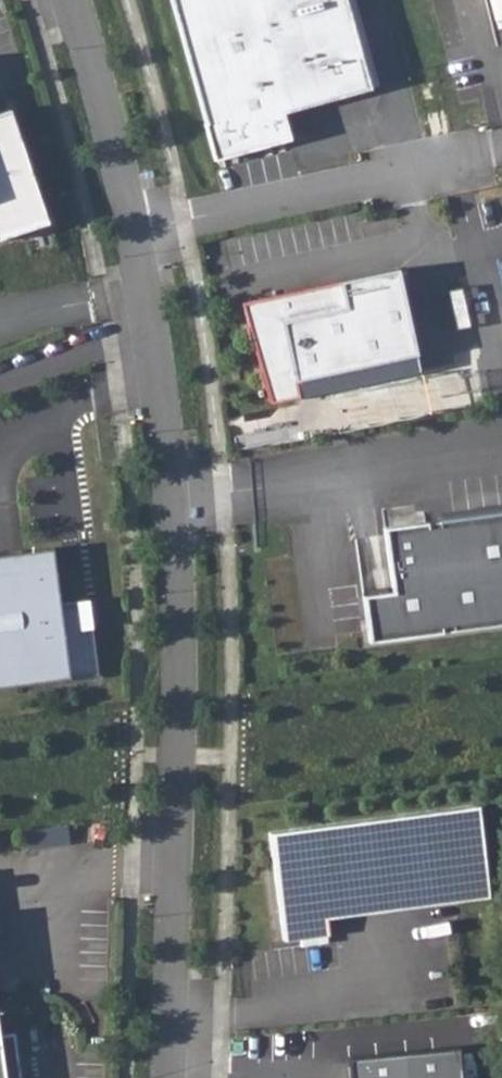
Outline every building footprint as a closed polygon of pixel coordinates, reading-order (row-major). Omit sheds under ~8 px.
[(206,123),(204,124),(214,159),(290,138),(282,111),(369,87),(345,0),(172,0),(206,123)] [(47,223),(8,109),(0,112),(0,238),(47,223)] [(397,268),(241,302),(263,404),(298,396),(294,380),(415,353),(397,268)] [(383,528),(392,595),(365,599),(372,644),(501,626),(501,511),(383,528)] [(97,673),(91,624),(85,625),(82,599),(59,602),(51,547),(0,554),(0,686),(97,673)] [(82,599),(85,625),(91,624),(87,598),(82,599)] [(269,832),(283,940),(329,933),(325,901),(486,880),(476,805),(269,832)] [(13,1030),(0,1032),(0,1077),(20,1077),(13,1030)] [(458,1047),(347,1057),(349,1077),(461,1077),(458,1047)]
